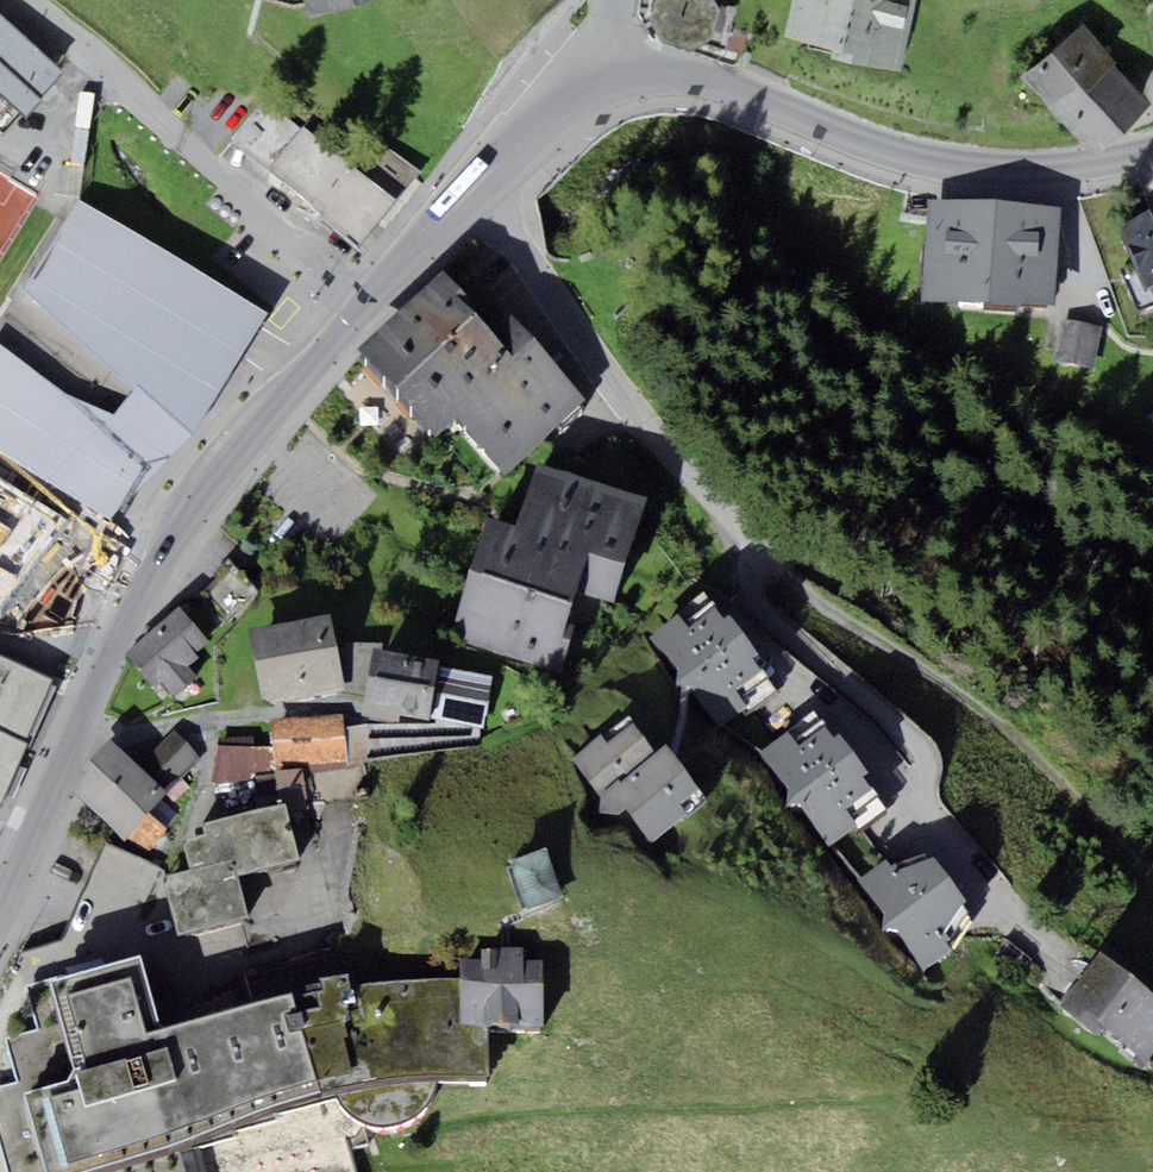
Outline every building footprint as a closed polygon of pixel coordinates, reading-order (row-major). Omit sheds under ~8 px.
[(308,20),(375,0),(303,0),(308,20)] [(719,0),(655,0),(649,19),(660,40),(691,49),(709,38),(713,29),(721,31),(725,8),(719,0)] [(916,0),(794,0),(786,37),(834,49),(832,56),(901,71),(916,0)] [(26,116),(42,100),(39,97),(64,72),(0,16),(0,92),(26,116)] [(1152,103),(1082,25),(1023,78),(1094,156),(1152,103)] [(232,142),(268,170),(300,130),(264,101),(232,142)] [(398,201),(303,127),(300,130),(268,170),(324,213),(319,219),(360,250),(398,201)] [(1062,204),(929,194),(921,296),(920,304),(1024,312),(1024,304),(1054,306),(1062,204)] [(79,203),(24,291),(135,387),(112,414),(63,393),(0,342),(0,449),(110,519),(191,433),(253,335),(267,312),(79,203)] [(1152,285),(1152,209),(1120,222),(1146,288),(1152,285)] [(443,269),(359,348),(436,435),(454,414),(518,358),(514,354),(469,303),(474,299),(443,269)] [(1056,360),(1097,368),(1105,325),(1065,317),(1056,360)] [(533,337),(514,354),(518,358),(454,414),(506,472),(588,399),(533,337)] [(647,495),(536,462),(517,524),(488,515),(450,638),(560,672),(575,622),(568,620),(577,589),(614,600),(647,495)] [(0,481),(0,600),(70,524),(0,481)] [(230,570),(207,598),(232,618),(255,589),(230,570)] [(682,614),(652,637),(679,671),(676,683),(691,686),(721,725),(748,705),(735,688),(762,668),(753,656),(758,652),(729,615),(725,618),(716,607),(691,626),(682,614)] [(208,646),(179,613),(129,658),(164,698),(196,678),(189,666),(208,646)] [(330,614),(248,630),(262,699),(270,697),(271,703),(340,689),(340,685),(344,684),(330,614)] [(440,661),(372,647),(363,714),(397,723),(429,724),(429,716),(440,665),(440,661)] [(0,658),(0,813),(1,813),(28,752),(24,751),(57,682),(0,658)] [(494,677),(440,665),(429,716),(483,727),(494,677)] [(341,714),(270,718),(272,734),(276,777),(278,804),(285,802),(287,812),(367,800),(364,760),(348,763),(341,714)] [(628,716),(572,759),(597,791),(652,748),(628,716)] [(828,726),(801,745),(790,730),(761,751),(828,845),(857,824),(845,807),(872,787),(863,775),(868,772),(839,732),(835,735),(828,726)] [(202,758),(173,729),(139,764),(168,793),(202,758)] [(210,784),(276,777),(272,734),(218,737),(210,784)] [(139,764),(111,738),(82,768),(87,773),(71,790),(123,839),(134,827),(150,812),(168,793),(139,764)] [(666,744),(601,794),(601,811),(619,814),(626,809),(650,842),(705,797),(666,744)] [(278,804),(202,822),(205,833),(182,839),(190,868),(163,875),(177,934),(249,917),(238,872),(298,857),(287,812),(285,802),(278,804)] [(150,812),(134,827),(154,847),(170,831),(150,812)] [(563,895),(546,847),(511,859),(528,907),(563,895)] [(966,900),(933,855),(896,870),(887,857),(859,878),(884,913),(883,929),(896,928),(921,969),(954,947),(943,929),(966,900)] [(490,957),(460,957),(460,979),(459,1023),(489,1023),(489,1031),(543,1031),(543,959),(522,959),(522,946),(490,946),(490,957)] [(1102,951),(1059,1004),(1097,1035),(1105,1026),(1146,1059),(1152,1050),(1152,993),(1102,951)] [(345,1141),(357,1139),(364,1122),(377,1124),(396,1123),(411,1119),(425,1109),(432,1097),(436,1081),(488,1082),(489,1031),(489,1023),(459,1023),(460,979),(431,979),(348,982),(348,973),(320,976),(324,990),(291,996),(289,992),(160,1024),(140,954),(26,986),(37,1028),(3,1038),(16,1084),(0,1089),(0,1143),(8,1171),(355,1171),(345,1141)]
